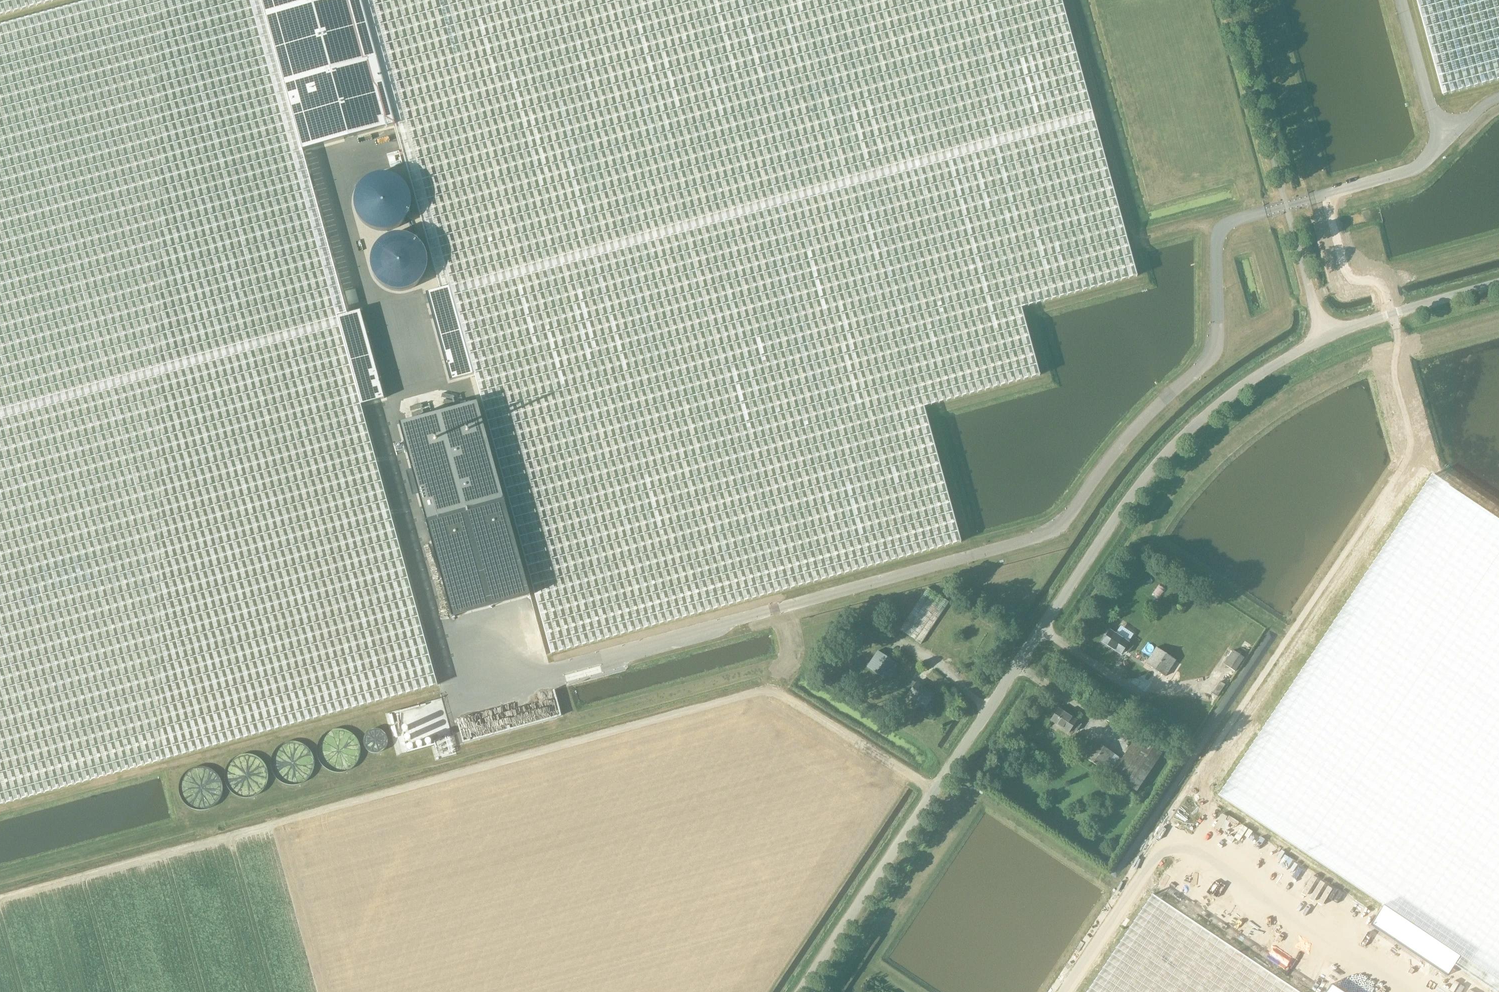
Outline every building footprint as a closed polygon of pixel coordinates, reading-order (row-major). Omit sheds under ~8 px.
[(0,24),(0,805),(438,684),(362,404),(337,315),(347,312),(303,150),(261,0),(89,0),(0,24)] [(57,0),(0,0),(0,15),(57,0)] [(303,150),(395,125),(361,0),(261,0),(303,150)] [(395,125),(440,287),(449,284),(474,374),(551,654),(961,542),(924,407),(1039,375),(1021,307),(1137,276),(1061,0),(361,0),(395,125)] [(1443,95),(1498,80),(1498,0),(1417,0),(1443,95)] [(391,237),(398,234),(405,229),(410,222),(413,214),(414,206),(413,198),(410,190),(405,184),(401,181),(397,179),(393,177),(389,175),(384,175),(380,175),(375,175),(371,177),(367,179),(363,181),(360,184),(355,191),(352,198),(351,206),(352,215),(355,222),(360,229),(366,234),(374,237),(382,238),(391,237)] [(408,302),(416,299),(422,294),(427,287),(430,280),(431,272),(430,263),(427,256),(422,249),(419,246),(415,244),(411,242),(406,241),(402,240),(397,240),(393,241),(389,242),(384,244),(381,246),(377,249),(372,256),(369,264),(368,272),(369,280),(372,288),(377,294),(384,299),(392,302),(400,303),(408,302)] [(440,287),(425,291),(449,380),(474,374),(449,284),(440,287)] [(347,312),(337,315),(362,404),(384,398),(360,309),(347,312)] [(477,401),(399,422),(431,541),(509,519),(477,401)] [(1223,788),(1389,900),(1464,949),(1459,957),(1498,984),(1498,508),(1487,500),(1455,479),(1449,475),(1435,469),(1223,788)] [(509,519),(431,541),(452,618),(530,597),(509,519)] [(927,588),(899,629),(920,644),(948,602),(927,588)] [(1128,643),(1110,630),(1102,642),(1120,654),(1124,650),(1128,653),(1133,647),(1128,643)] [(1164,676),(1175,660),(1155,647),(1145,663),(1164,676)] [(1235,672),(1244,658),(1232,650),(1223,664),(1235,672)] [(886,680),(897,664),(877,651),(866,667),(886,680)] [(926,707),(934,695),(915,682),(915,683),(910,680),(906,686),(910,689),(907,694),(926,707)] [(1077,731),(1081,724),(1076,721),(1058,708),(1050,720),(1068,732),(1072,728),(1077,731)] [(491,744),(485,720),(428,736),(434,760),(491,744)] [(1084,757),(1136,792),(1161,754),(1136,737),(1121,759),(1094,741),(1084,757)] [(1088,991),(1295,991),(1152,896),(1088,991)] [(1384,908),(1371,928),(1446,978),(1459,958),(1384,908)]
